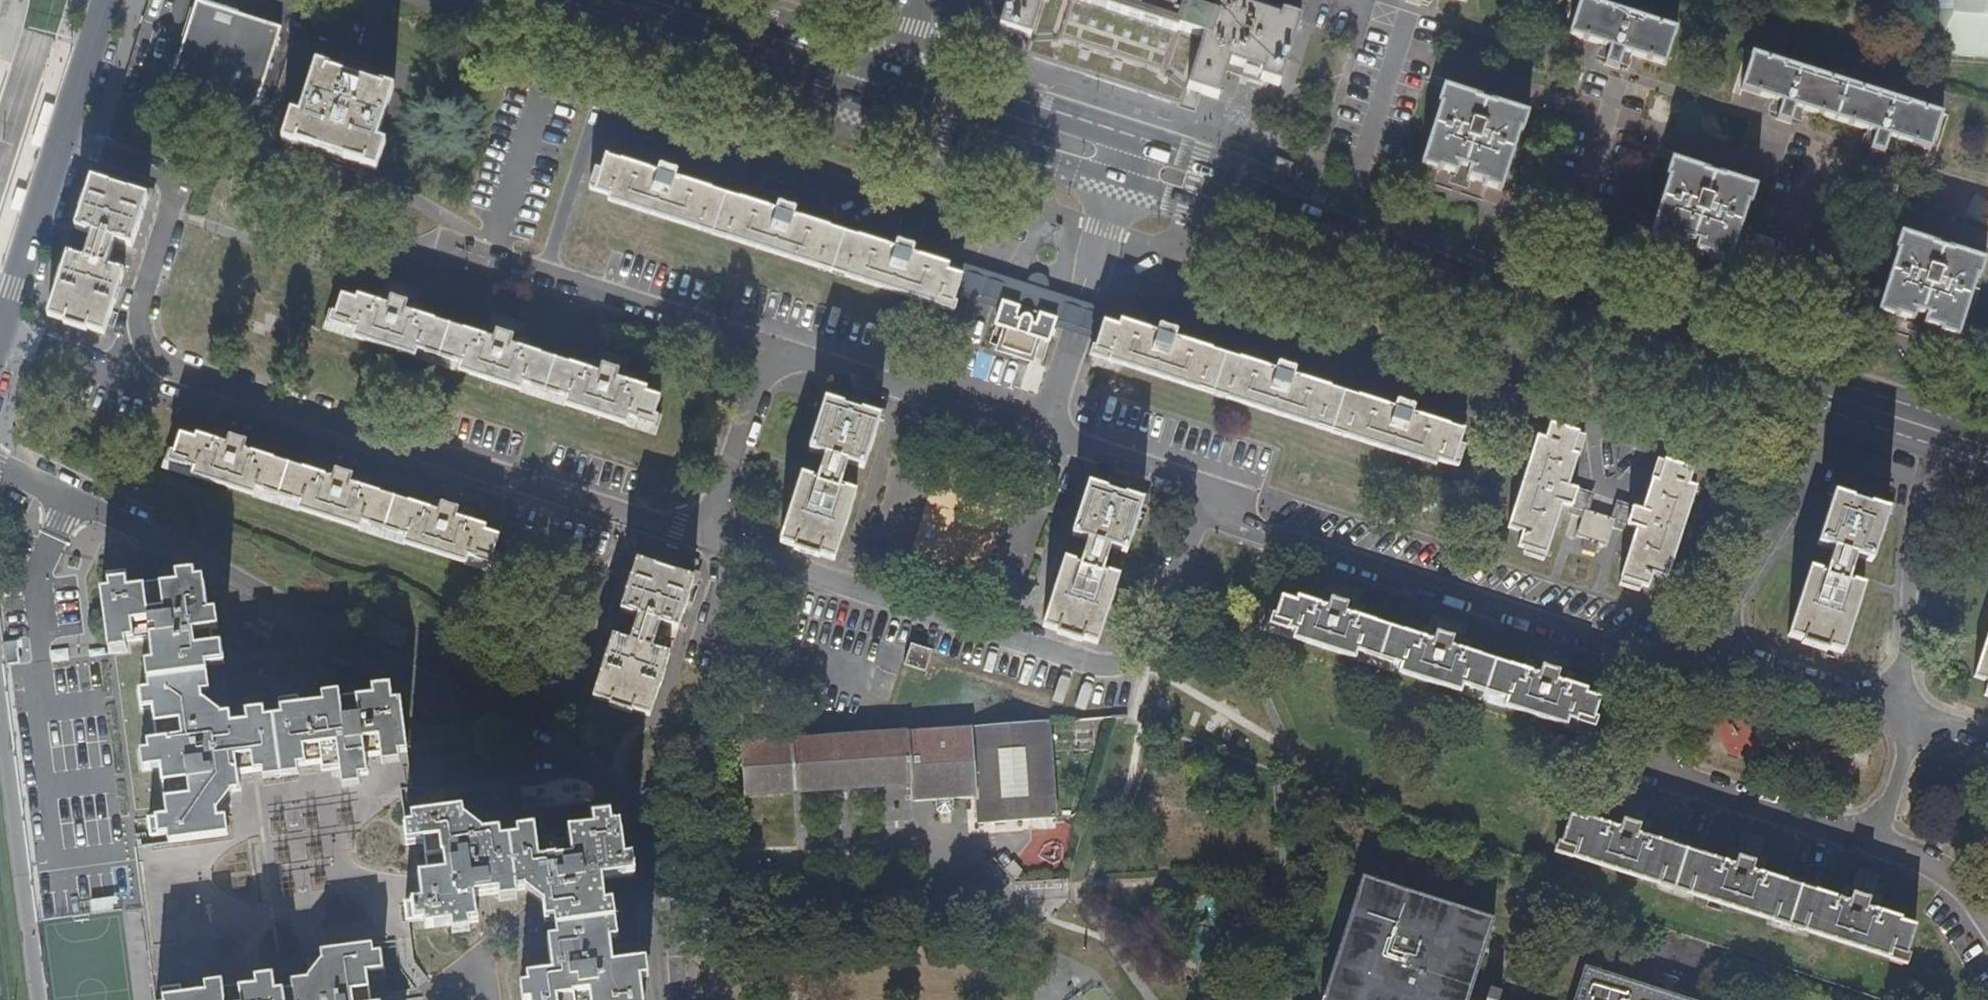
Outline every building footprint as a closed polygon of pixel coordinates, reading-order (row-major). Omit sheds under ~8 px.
[(215,0),(194,0),(171,84),(241,111),(256,99),(279,19),(215,0)] [(1202,92),(1219,97),(1228,72),(1232,62),(1263,73),(1260,80),(1262,80),(1279,85),(1300,20),(1280,14),(1278,20),(1247,10),(1250,0),(1009,0),(1008,2),(1000,26),(1014,31),(1031,36),(1025,52),(1103,77),(1185,104),(1190,88),(1202,92)] [(1592,0),(1578,0),(1578,1),(1580,3),(1571,32),(1603,43),(1601,50),(1610,53),(1606,64),(1611,66),(1617,68),(1622,57),(1629,58),(1631,52),(1663,62),(1672,33),(1675,33),(1677,27),(1592,0)] [(1933,57),(1987,61),(1987,0),(1937,0),(1933,57)] [(1943,111),(1872,89),(1751,51),(1750,56),(1752,57),(1743,87),(1776,97),(1773,105),(1780,108),(1777,118),(1782,120),(1788,122),(1792,112),(1801,114),(1804,106),(1860,124),(1869,126),(1866,135),(1874,138),(1870,148),(1875,150),(1881,152),(1885,141),(1893,144),(1896,135),(1929,146),(1939,116),(1941,116),(1943,111)] [(376,142),(393,88),(378,82),(377,86),(363,82),(366,73),(359,71),(353,69),(350,77),(331,72),(333,67),(319,62),(302,117),(295,115),(285,143),(301,149),(303,145),(361,164),(360,168),(374,172),(383,145),(376,142)] [(1232,62),(1228,72),(1250,79),(1261,83),(1262,80),(1260,80),(1263,73),(1232,62)] [(1480,97),(1443,85),(1438,102),(1441,104),(1421,163),(1436,168),(1438,166),(1459,173),(1483,180),(1482,183),(1499,189),(1520,128),(1523,128),(1529,113),(1493,101),(1491,104),(1479,100),(1480,97)] [(1184,106),(1197,109),(1202,92),(1190,88),(1185,104),(1184,106)] [(951,311),(957,293),(962,277),(946,273),(949,266),(922,258),(926,243),(938,247),(943,232),(920,225),(917,233),(901,228),(904,220),(881,214),(876,227),(888,231),(883,245),(803,220),(809,206),(820,209),(824,195),(800,187),(798,195),(783,190),(786,182),(763,175),(758,189),(768,194),(764,207),(686,183),(691,168),(701,172),(706,157),(683,150),(681,157),(665,152),(668,145),(645,138),(640,152),(651,155),(646,170),(607,157),(600,176),(596,174),(590,190),(609,197),(608,202),(951,311)] [(676,147),(668,145),(665,152),(681,157),(683,150),(676,147)] [(1751,202),(1756,185),(1720,173),(1719,177),(1708,173),(1708,169),(1673,159),(1668,174),(1669,176),(1650,237),(1666,243),(1667,240),(1688,246),(1711,254),(1711,258),(1727,263),(1748,201),(1751,202)] [(132,248),(147,199),(120,190),(91,180),(75,229),(93,235),(84,261),(67,255),(46,317),(103,336),(124,273),(106,267),(115,242),(132,248)] [(794,185),(786,182),(783,190),(798,195),(800,187),(794,185)] [(917,233),(920,225),(912,223),(904,220),(901,228),(917,233)] [(1877,310),(1886,313),(1895,317),(1896,313),(1912,318),(1916,308),(1921,310),(1928,312),(1924,322),(1941,327),(1940,332),(1957,337),(1977,276),(1980,277),(1985,259),(1948,247),(1946,251),(1936,247),(1937,244),(1908,234),(1901,232),(1895,249),(1897,251),(1877,310)] [(1076,328),(1100,335),(1104,322),(1109,307),(1085,300),(1072,296),(1049,289),(1047,299),(1024,292),(1027,281),(1003,274),(993,271),(966,262),(962,277),(957,293),(984,301),(1001,306),(1003,302),(1020,309),(1021,304),(1039,310),(1038,314),(1057,320),(1056,321),(1076,328)] [(1047,299),(1049,289),(1049,278),(1042,272),(1032,274),(1027,281),(1024,292),(1047,299)] [(408,302),(417,305),(422,291),(404,285),(387,280),(382,294),(391,297),(388,307),(378,304),(357,297),(355,301),(342,297),(336,314),(329,311),(324,329),(653,435),(659,418),(653,416),(659,398),(645,394),(646,390),(624,382),(614,380),(618,370),(627,373),(631,359),(614,353),(597,348),(592,362),(602,365),(599,374),(588,371),(519,349),(510,346),(514,336),(522,339),(527,325),(510,319),(492,313),(487,328),(496,331),(493,341),(483,338),(414,315),(404,313),(408,302)] [(391,297),(382,294),(378,304),(388,307),(391,297)] [(1104,322),(1100,335),(1093,356),(1436,465),(1438,461),(1458,466),(1463,450),(1459,448),(1465,431),(1423,418),(1428,403),(1439,406),(1443,393),(1420,385),(1417,394),(1401,388),(1405,381),(1382,373),(1377,387),(1388,391),(1384,406),(1305,380),(1309,365),(1319,368),(1323,354),(1302,348),(1299,355),(1283,350),(1285,343),(1262,335),(1258,349),(1270,353),(1265,367),(1185,342),(1190,327),(1201,331),(1205,316),(1183,309),(1181,317),(1164,312),(1166,304),(1144,297),(1139,311),(1150,316),(1146,330),(1121,321),(1119,327),(1104,322)] [(414,315),(417,305),(408,302),(404,313),(414,315)] [(1049,342),(1056,321),(1057,320),(1038,314),(1039,310),(1021,304),(1020,309),(1003,302),(1001,306),(995,324),(1006,328),(1001,345),(1031,354),(1036,338),(1049,342)] [(1175,307),(1166,304),(1164,312),(1181,317),(1183,309),(1175,307)] [(487,328),(483,338),(493,341),(496,331),(487,328)] [(519,349),(522,339),(514,336),(510,346),(519,349)] [(1299,355),(1302,348),(1294,345),(1285,343),(1283,350),(1299,355)] [(602,365),(592,362),(588,371),(599,374),(602,365)] [(614,380),(624,382),(627,373),(618,370),(614,380)] [(1417,394),(1420,385),(1412,383),(1405,381),(1401,388),(1417,394)] [(863,468),(879,419),(851,410),(825,402),(809,452),(824,456),(816,481),(801,477),(779,542),(834,560),(855,494),(838,488),(847,464),(863,468)] [(226,446),(218,443),(196,436),(193,440),(180,435),(175,453),(168,452),(163,468),(492,573),(497,557),(492,554),(498,535),(483,531),(484,527),(463,521),(453,517),(456,508),(466,511),(470,497),(451,490),(435,485),(430,499),(439,502),(436,512),(427,509),(358,488),(348,485),(351,474),(360,477),(364,462),(348,458),(330,453),(326,466),(335,469),(332,479),(323,476),(253,455),(243,452),(246,441),(256,443),(260,429),(242,424),(225,418),(221,433),(229,436),(226,446)] [(1563,505),(1572,508),(1578,491),(1568,488),(1574,472),(1583,442),(1577,440),(1579,434),(1553,426),(1548,439),(1538,438),(1508,527),(1523,533),(1519,546),(1546,554),(1563,505)] [(221,433),(218,443),(226,446),(229,436),(221,433)] [(253,455),(256,443),(246,441),(243,452),(253,455)] [(1632,508),(1626,525),(1637,528),(1621,578),(1648,587),(1652,573),(1667,578),(1696,488),(1689,485),(1693,471),(1665,462),(1664,467),(1657,465),(1647,499),(1643,511),(1632,508)] [(326,466),(323,476),(332,479),(335,469),(326,466)] [(348,485),(358,488),(360,477),(351,474),(348,485)] [(1127,552),(1142,504),(1116,495),(1088,487),(1072,536),(1089,541),(1082,565),(1065,560),(1043,627),(1097,645),(1119,577),(1103,572),(1112,548),(1127,552)] [(1579,510),(1586,512),(1587,510),(1592,496),(1584,493),(1578,491),(1572,508),(1579,510)] [(1872,562),(1889,512),(1861,503),(1835,494),(1818,544),(1834,550),(1825,574),(1810,569),(1789,635),(1842,653),(1864,587),(1848,582),(1855,557),(1872,562)] [(439,502),(430,499),(427,509),(436,512),(439,502)] [(1613,521),(1615,521),(1619,523),(1626,525),(1632,508),(1624,506),(1619,504),(1614,519),(1613,521)] [(453,517),(463,521),(466,511),(456,508),(453,517)] [(1607,546),(1615,521),(1613,521),(1614,519),(1587,510),(1586,512),(1578,537),(1586,539),(1584,547),(1595,551),(1597,544),(1607,546)] [(676,629),(691,579),(665,571),(636,562),(620,611),(637,616),(629,642),(613,636),(593,699),(648,716),(669,654),(652,648),(659,623),(676,629)] [(195,581),(186,583),(173,585),(174,593),(125,601),(122,585),(104,588),(107,603),(102,603),(109,654),(121,652),(119,644),(144,640),(154,703),(138,706),(140,724),(150,722),(155,754),(145,756),(146,763),(148,779),(155,778),(163,825),(147,829),(149,845),(162,843),(162,847),(223,839),(221,827),(215,828),(211,803),(235,800),(232,784),(257,780),(259,790),(294,784),(293,775),(315,773),(316,780),(334,777),(336,788),(352,785),(362,784),(359,768),(372,766),(375,773),(392,770),(391,762),(399,761),(398,754),(396,735),(392,708),(384,709),(381,694),(366,696),(367,703),(335,708),(334,699),(316,702),(317,711),(294,715),(293,705),(274,707),(275,723),(260,727),(259,717),(244,719),(245,726),(229,728),(227,719),(204,723),(201,699),(197,673),(208,672),(223,669),(221,653),(212,654),(209,638),(218,637),(216,620),(208,621),(203,588),(197,589),(195,581)] [(1327,608),(1318,605),(1297,598),(1295,602),(1280,598),(1275,616),(1269,614),(1263,630),(1594,736),(1600,719),(1593,718),(1598,700),(1585,696),(1585,691),(1565,684),(1555,682),(1559,672),(1567,674),(1572,660),(1555,654),(1537,649),(1533,662),(1542,666),(1538,677),(1530,674),(1459,651),(1449,649),(1453,638),(1462,640),(1466,626),(1449,621),(1432,616),(1427,629),(1436,632),(1433,643),(1424,639),(1352,616),(1344,614),(1347,604),(1355,606),(1359,593),(1342,587),(1326,582),(1322,595),(1331,598),(1327,608)] [(1322,595),(1318,605),(1327,608),(1331,598),(1322,595)] [(1352,616),(1355,606),(1347,604),(1344,614),(1352,616)] [(1427,629),(1424,639),(1433,643),(1436,632),(1427,629)] [(1974,677),(1987,682),(1987,634),(1974,677)] [(1449,649),(1459,651),(1462,640),(1453,638),(1449,649)] [(924,672),(932,650),(911,643),(903,664),(924,672)] [(1542,666),(1533,662),(1530,674),(1538,677),(1542,666)] [(211,697),(208,672),(197,673),(201,699),(211,697)] [(1555,682),(1565,684),(1567,674),(1559,672),(1555,682)] [(1054,819),(1048,722),(849,735),(739,743),(742,794),(907,782),(909,800),(976,796),(977,822),(1054,819)] [(406,735),(396,735),(398,754),(407,753),(406,735)] [(148,779),(146,763),(137,764),(139,779),(148,779)] [(352,785),(336,788),(337,797),(354,794),(352,785)] [(1630,797),(1627,807),(1644,812),(1647,803),(1639,800),(1630,797)] [(1916,928),(1901,923),(1902,918),(1876,910),(1881,894),(1872,890),(1873,887),(1857,880),(1854,885),(1845,882),(1839,900),(1806,888),(1762,874),(1767,857),(1757,854),(1759,849),(1743,844),(1741,848),(1731,845),(1725,861),(1648,835),(1653,820),(1643,817),(1644,812),(1627,807),(1625,811),(1616,809),(1611,824),(1586,816),(1585,819),(1569,815),(1558,851),(1904,963),(1916,928)] [(636,960),(611,964),(606,939),(601,904),(597,880),(622,877),(619,860),(614,826),(605,828),(602,811),(588,812),(590,829),(564,834),(565,843),(534,847),(530,827),(511,831),(512,840),(498,841),(496,833),(460,838),(456,816),(408,824),(409,832),(401,833),(402,847),(417,845),(423,881),(414,882),(417,909),(402,912),(405,927),(418,925),(420,931),(445,927),(463,925),(472,923),(468,896),(492,893),(494,901),(510,899),(509,892),(534,889),(538,923),(553,922),(555,938),(546,940),(550,973),(527,976),(528,986),(520,986),(522,999),(641,999),(639,980),(636,960)] [(1746,834),(1743,844),(1759,849),(1762,840),(1754,837),(1746,834)] [(619,860),(622,877),(631,875),(629,859),(619,860)] [(1857,880),(1873,887),(1876,877),(1869,875),(1861,871),(1857,880)] [(1465,993),(1491,918),(1361,876),(1321,999),(1463,999),(1465,993)] [(601,904),(606,939),(615,938),(610,903),(601,904)] [(465,934),(463,925),(445,927),(447,936),(465,934)] [(365,972),(381,971),(379,953),(370,954),(368,946),(318,952),(321,978),(288,982),(289,991),(273,993),(271,977),(254,980),(255,989),(223,992),(222,983),(204,985),(205,994),(180,996),(180,988),(163,990),(165,999),(370,999),(365,972)] [(643,959),(640,959),(636,960),(639,980),(643,979),(645,979),(643,959)] [(1571,999),(1702,999),(1582,963),(1571,999)]
